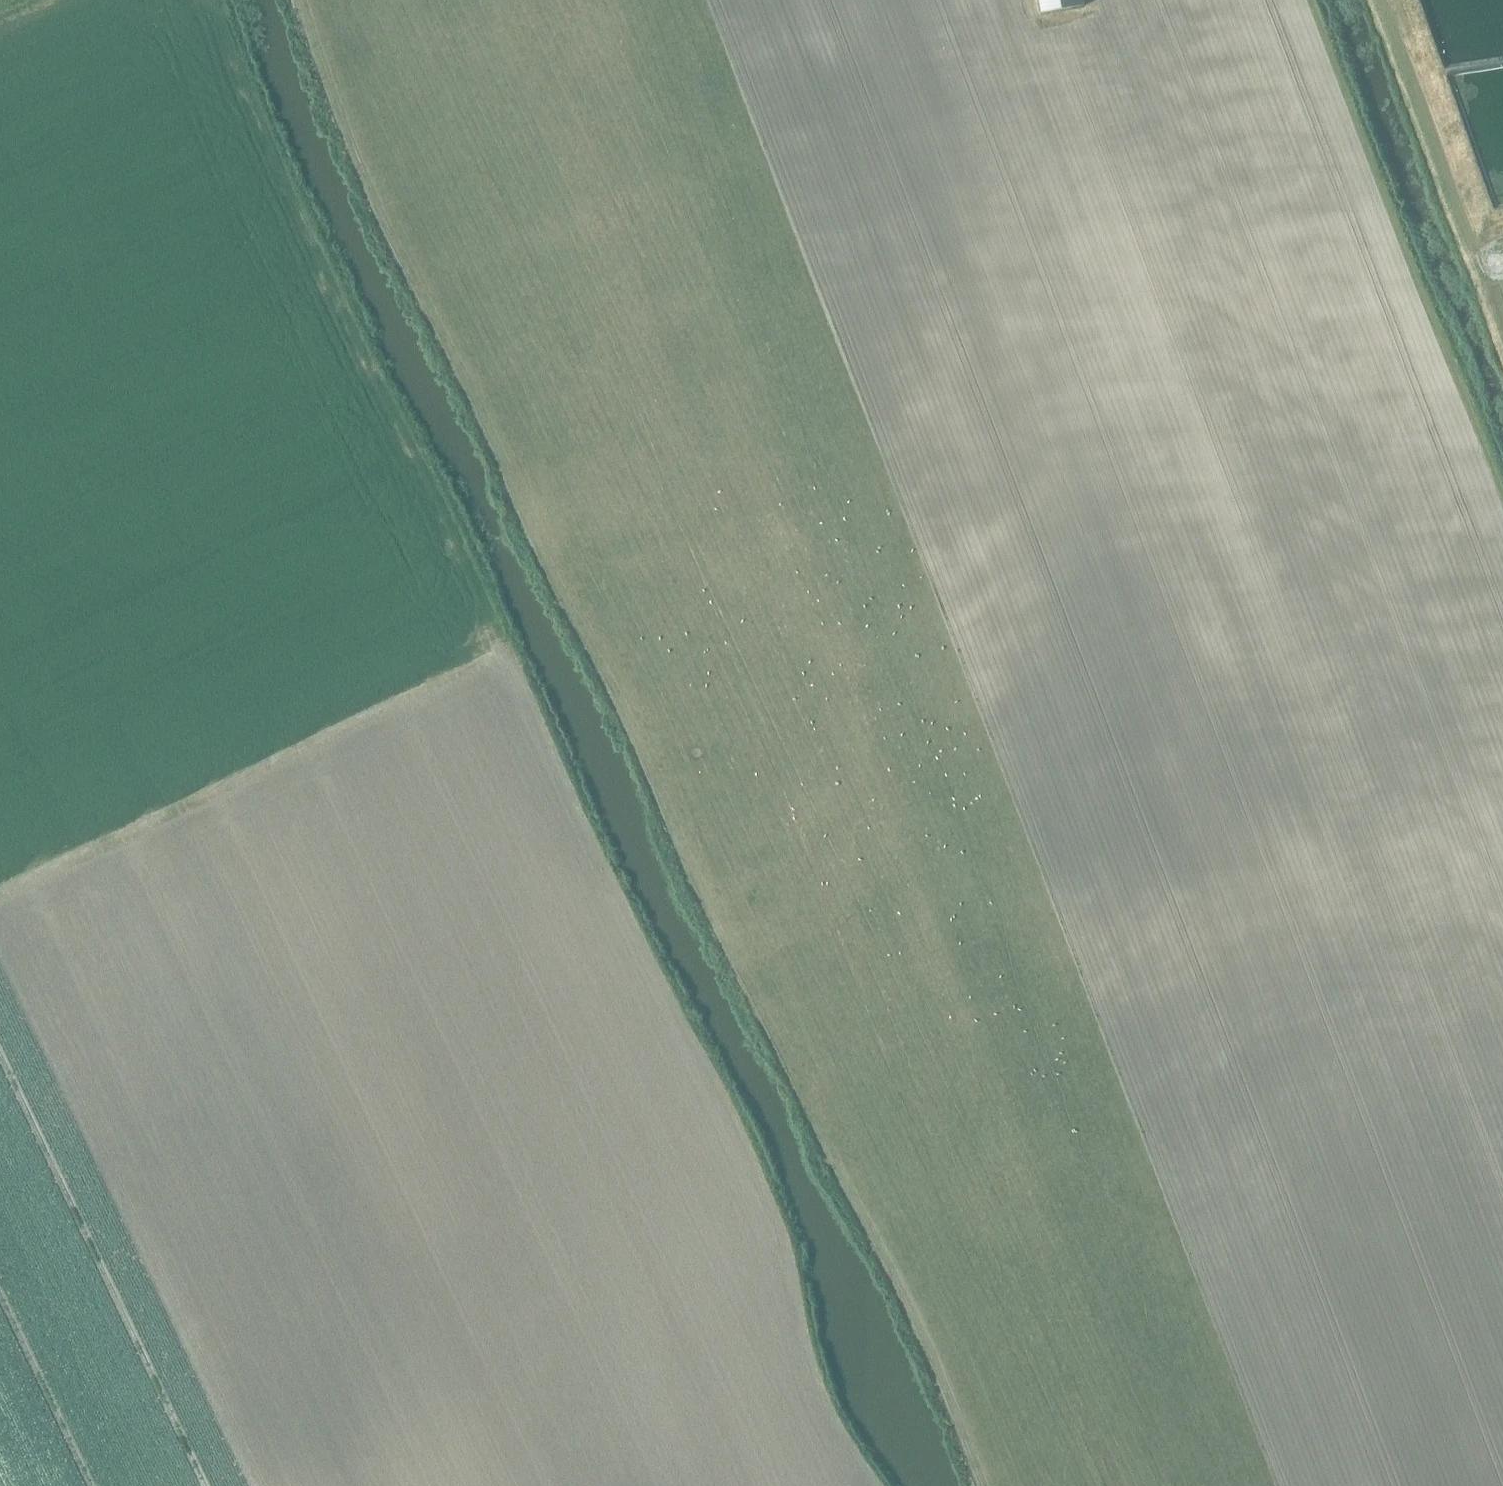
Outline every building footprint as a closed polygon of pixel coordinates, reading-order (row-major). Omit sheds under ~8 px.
[(1042,11),(1042,12),(1084,5),(1083,0),(1040,0),(1042,11)]
